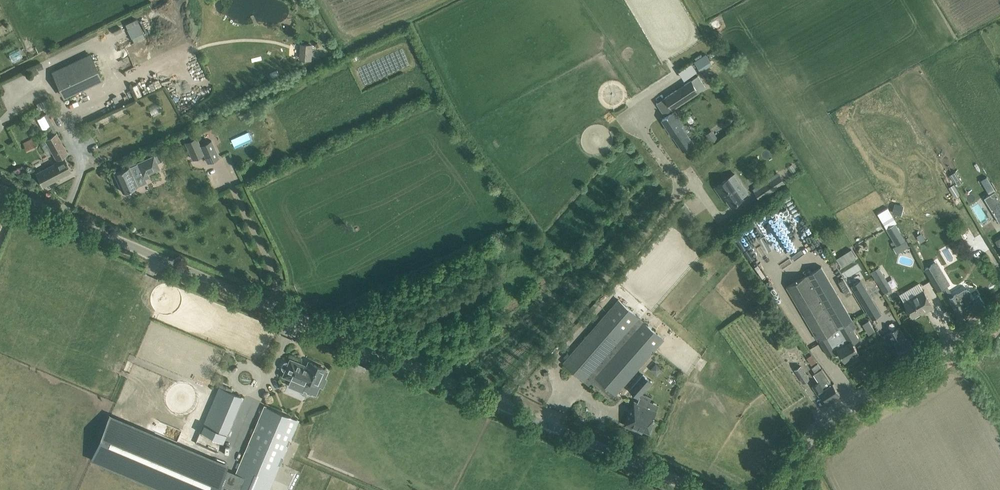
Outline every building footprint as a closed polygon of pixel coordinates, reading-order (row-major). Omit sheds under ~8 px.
[(126,23),(134,41),(146,36),(138,18),(126,23)] [(295,59),(306,52),(301,43),(289,50),(295,59)] [(22,49),(9,52),(11,60),(24,56),(22,49)] [(696,60),(702,70),(714,63),(708,53),(696,60)] [(102,79),(90,54),(53,72),(64,96),(102,79)] [(694,63),(682,70),(687,79),(699,71),(694,63)] [(699,92),(697,88),(691,79),(657,102),(664,115),(699,92)] [(683,150),(691,145),(694,143),(689,136),(691,134),(692,131),(692,129),(689,125),(688,124),(686,123),(683,124),(674,111),(662,119),(683,150)] [(42,130),(53,125),(48,114),(37,118),(42,130)] [(235,146),(252,141),(250,132),(233,137),(235,146)] [(52,151),(56,159),(67,153),(56,133),(42,141),(44,145),(48,143),(52,151)] [(185,142),(192,159),(204,154),(207,162),(219,157),(211,140),(200,145),(196,137),(185,142)] [(27,150),(38,146),(35,139),(25,143),(27,150)] [(129,166),(114,173),(123,192),(137,186),(134,178),(142,174),(143,176),(159,168),(154,155),(137,163),(138,164),(130,167),(129,166)] [(44,185),(70,171),(64,159),(37,173),(44,185)] [(785,182),(779,173),(755,190),(761,199),(785,182)] [(729,177),(715,187),(720,194),(723,193),(727,198),(732,206),(743,198),(742,196),(734,185),(740,181),(734,174),(729,177)] [(987,176),(981,180),(985,187),(991,184),(987,176)] [(954,184),(948,187),(955,197),(960,194),(954,184)] [(993,189),(981,195),(998,223),(999,221),(999,200),(993,189)] [(888,207),(877,213),(886,228),(889,227),(896,223),(897,222),(888,207)] [(889,227),(886,228),(894,241),(890,243),(897,253),(900,251),(909,246),(905,240),(906,239),(896,223),(889,227)] [(850,249),(836,258),(841,266),(855,257),(850,249)] [(882,286),(881,287),(884,292),(886,291),(888,293),(893,290),(879,266),(877,267),(874,263),(868,267),(877,281),(878,280),(882,286)] [(934,263),(925,268),(938,290),(945,286),(948,285),(934,263)] [(856,326),(821,266),(787,286),(818,339),(819,339),(828,354),(836,350),(836,349),(838,348),(845,360),(859,352),(853,343),(859,340),(852,328),(856,326)] [(860,279),(852,284),(872,319),(881,314),(860,279)] [(919,283),(899,294),(904,302),(907,308),(912,317),(924,310),(925,312),(934,306),(929,298),(924,290),(923,290),(919,283)] [(953,294),(950,296),(954,303),(953,304),(956,309),(958,312),(963,321),(986,307),(979,295),(972,299),(969,296),(971,294),(971,291),(969,288),(966,288),(964,288),(953,294)] [(639,367),(664,339),(618,299),(615,303),(621,308),(617,313),(611,308),(564,362),(584,380),(586,378),(601,390),(605,385),(616,394),(639,367)] [(862,323),(868,333),(875,329),(869,319),(862,323)] [(895,346),(902,357),(915,349),(910,341),(909,338),(907,339),(899,326),(888,333),(895,345),(895,346)] [(816,361),(812,354),(807,357),(811,364),(816,361)] [(307,392),(311,393),(311,392),(315,394),(319,385),(318,385),(325,369),(308,362),(306,366),(290,359),(288,362),(286,361),(284,362),(282,363),(281,366),(281,369),(282,370),(284,371),(283,375),(305,385),(303,389),(307,391),(307,392)] [(812,367),(815,373),(821,369),(817,363),(812,367)] [(803,382),(809,378),(801,365),(795,369),(803,382)] [(821,399),(824,397),(827,402),(840,394),(833,383),(832,384),(821,369),(815,373),(813,374),(818,381),(812,385),(821,399)] [(644,406),(646,407),(650,398),(641,394),(652,382),(643,373),(629,389),(638,397),(639,396),(640,397),(637,403),(634,401),(625,425),(635,429),(636,426),(650,432),(654,422),(652,421),(655,413),(643,408),(644,406)] [(221,384),(215,397),(203,424),(226,434),(242,397),(230,392),(232,389),(221,384)] [(230,488),(229,489),(269,489),(298,421),(264,407),(236,473),(230,488)] [(236,473),(225,468),(226,466),(110,417),(92,459),(166,489),(216,489),(219,484),(230,488),(236,473)]
